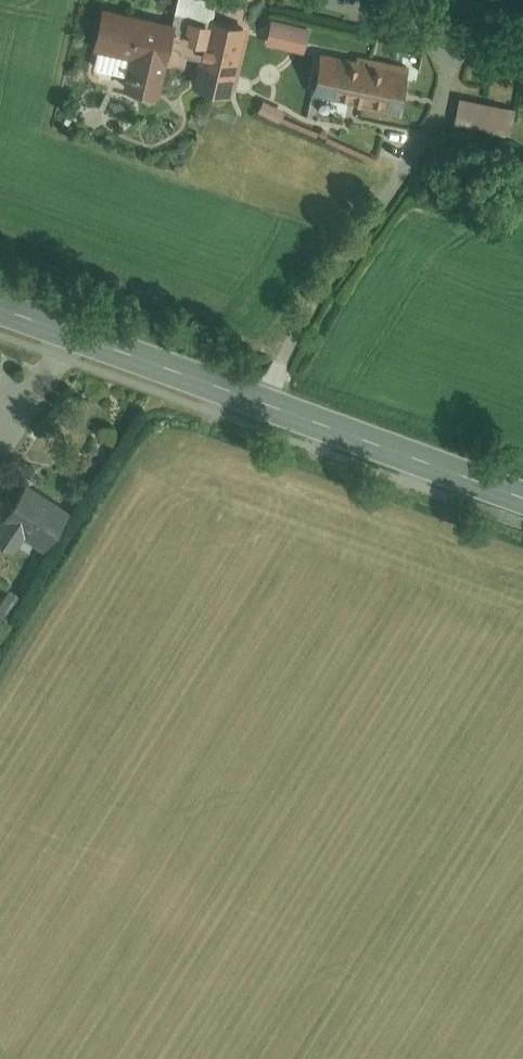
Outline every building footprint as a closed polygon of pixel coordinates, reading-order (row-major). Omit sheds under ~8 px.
[(182,20),(104,3),(91,65),(124,72),(121,85),(161,94),(170,52),(198,58),(193,83),(232,91),(247,23),(184,10),(182,20)] [(270,17),(266,40),(304,47),(308,25),(270,17)] [(321,53),(313,93),(398,112),(407,71),(321,53)] [(515,106),(459,94),(454,119),(510,131),(515,106)] [(13,557),(25,538),(46,551),(72,509),(22,478),(1,512),(0,512),(0,549),(13,557)]
